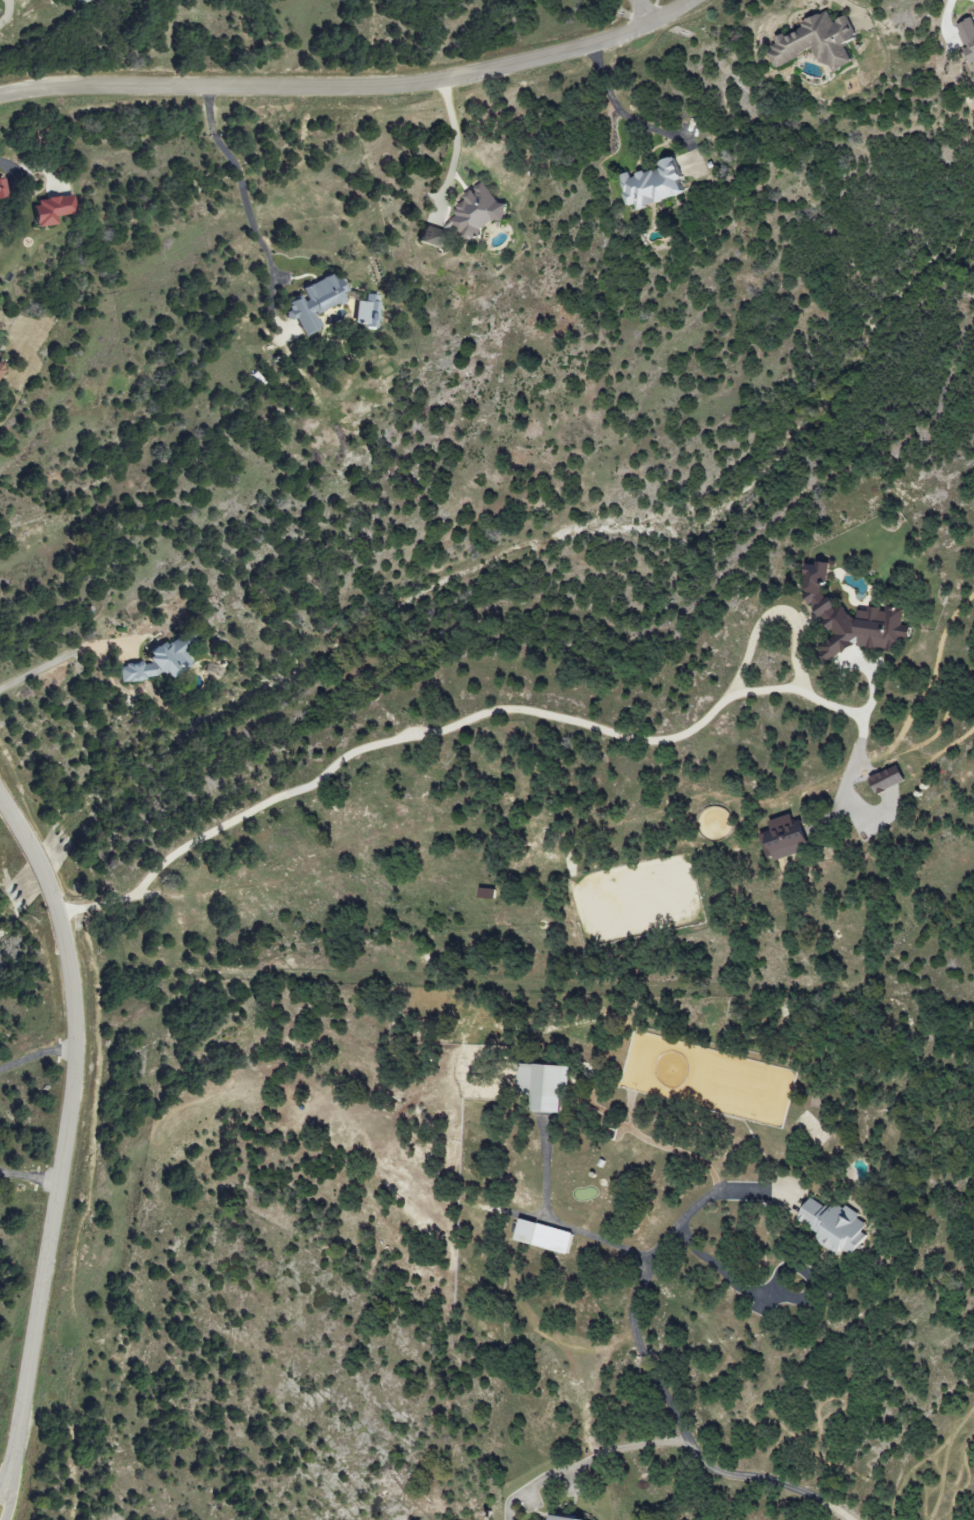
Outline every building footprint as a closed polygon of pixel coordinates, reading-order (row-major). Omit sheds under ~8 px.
[(773,67),(813,51),(819,66),(828,62),(831,71),(852,63),(844,43),(856,39),(847,15),(832,21),(828,11),(797,23),(800,30),(773,40),(776,47),(767,50),(773,67)] [(973,67),(973,23),(972,18),(956,24),(973,67)] [(683,193),(679,180),(682,178),(674,155),(656,161),(658,167),(630,176),(628,171),(617,176),(627,206),(635,204),(636,209),(683,193)] [(507,214),(485,180),(461,196),(464,201),(452,209),(456,216),(449,221),(463,242),(507,214)] [(56,225),(55,215),(73,214),(70,195),(32,199),(36,227),(56,225)] [(417,242),(439,249),(445,233),(423,225),(417,242)] [(299,287),(302,294),(283,301),(291,319),(295,317),(303,336),(321,329),(315,314),(344,302),(341,294),(346,292),(340,276),(332,280),(330,274),(299,287)] [(355,301),(352,325),(375,328),(378,295),(363,294),(362,302),(355,301)] [(805,599),(834,636),(818,648),(819,657),(832,660),(852,644),(891,653),(892,645),(901,638),(909,637),(911,627),(901,625),(904,610),(888,606),(881,612),(879,609),(868,606),(867,612),(857,610),(855,622),(842,605),(833,612),(832,598),(823,596),(823,595),(829,564),(817,561),(813,565),(805,563),(802,574),(805,599)] [(121,685),(159,674),(164,679),(171,673),(179,670),(188,660),(178,650),(189,647),(195,641),(193,633),(185,625),(169,642),(150,647),(141,656),(144,666),(139,661),(116,668),(121,685)] [(868,778),(875,794),(904,783),(898,766),(868,778)] [(770,862),(808,850),(799,820),(793,822),(790,814),(768,821),(771,831),(761,834),(770,862)] [(495,899),(495,889),(479,888),(478,898),(495,899)] [(568,1088),(569,1066),(518,1064),(517,1097),(526,1098),(525,1111),(559,1112),(560,1088),(568,1088)] [(795,1218),(819,1234),(815,1241),(837,1255),(842,1249),(852,1256),(866,1235),(861,1232),(867,1222),(834,1200),(828,1209),(810,1196),(795,1218)] [(514,1242),(568,1253),(572,1231),(519,1220),(514,1242)]
